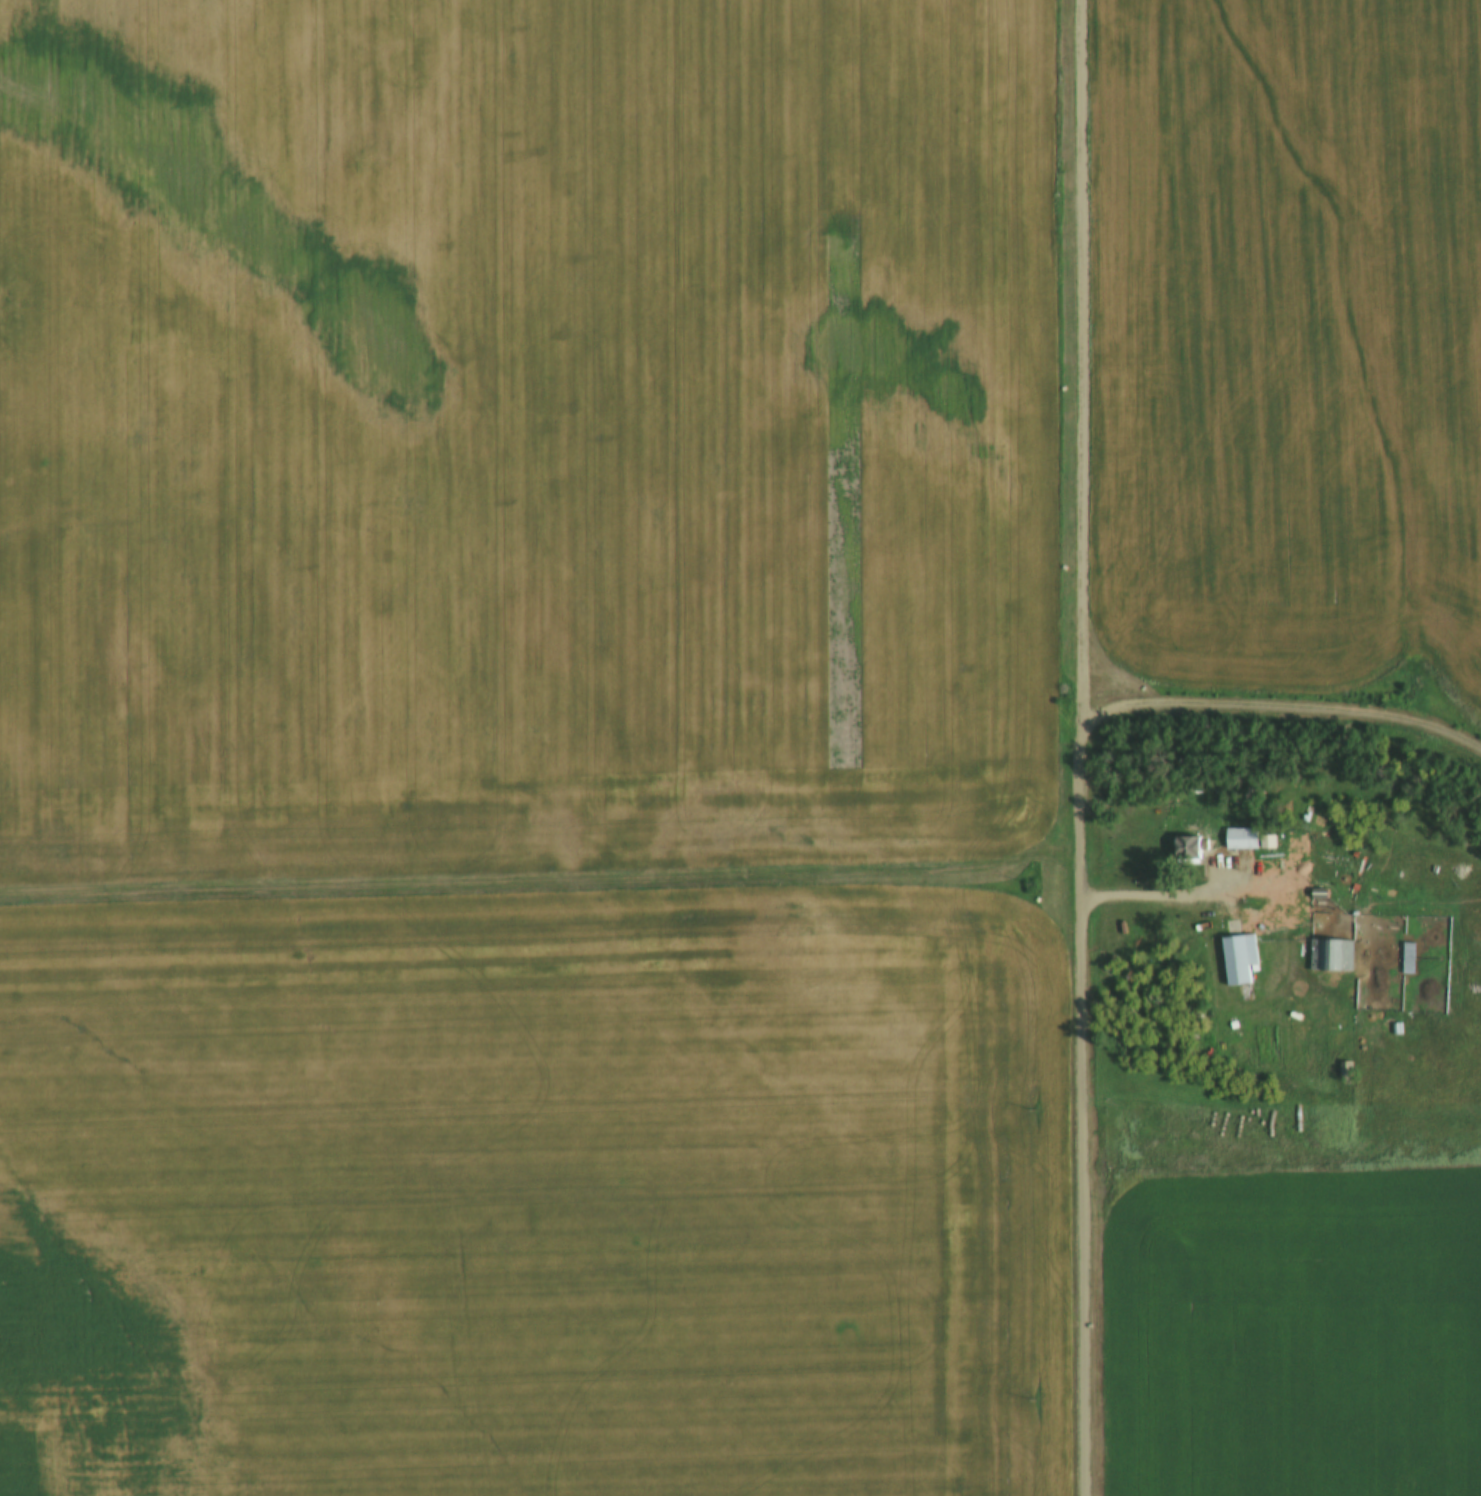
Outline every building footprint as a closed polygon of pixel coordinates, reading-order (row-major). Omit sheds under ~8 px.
[(1205,820),(1181,820),(1181,805),(1164,805),(1164,820),(1158,820),(1158,831),(1189,831),(1189,839),(1177,839),(1178,859),(1205,859),(1205,820)] [(1225,849),(1253,849),(1253,834),(1225,834),(1225,849)] [(1251,935),(1218,939),(1223,988),(1249,985),(1247,974),(1255,973),(1251,935)] [(1349,942),(1333,942),(1333,945),(1318,945),(1318,971),(1349,971),(1349,942)]
